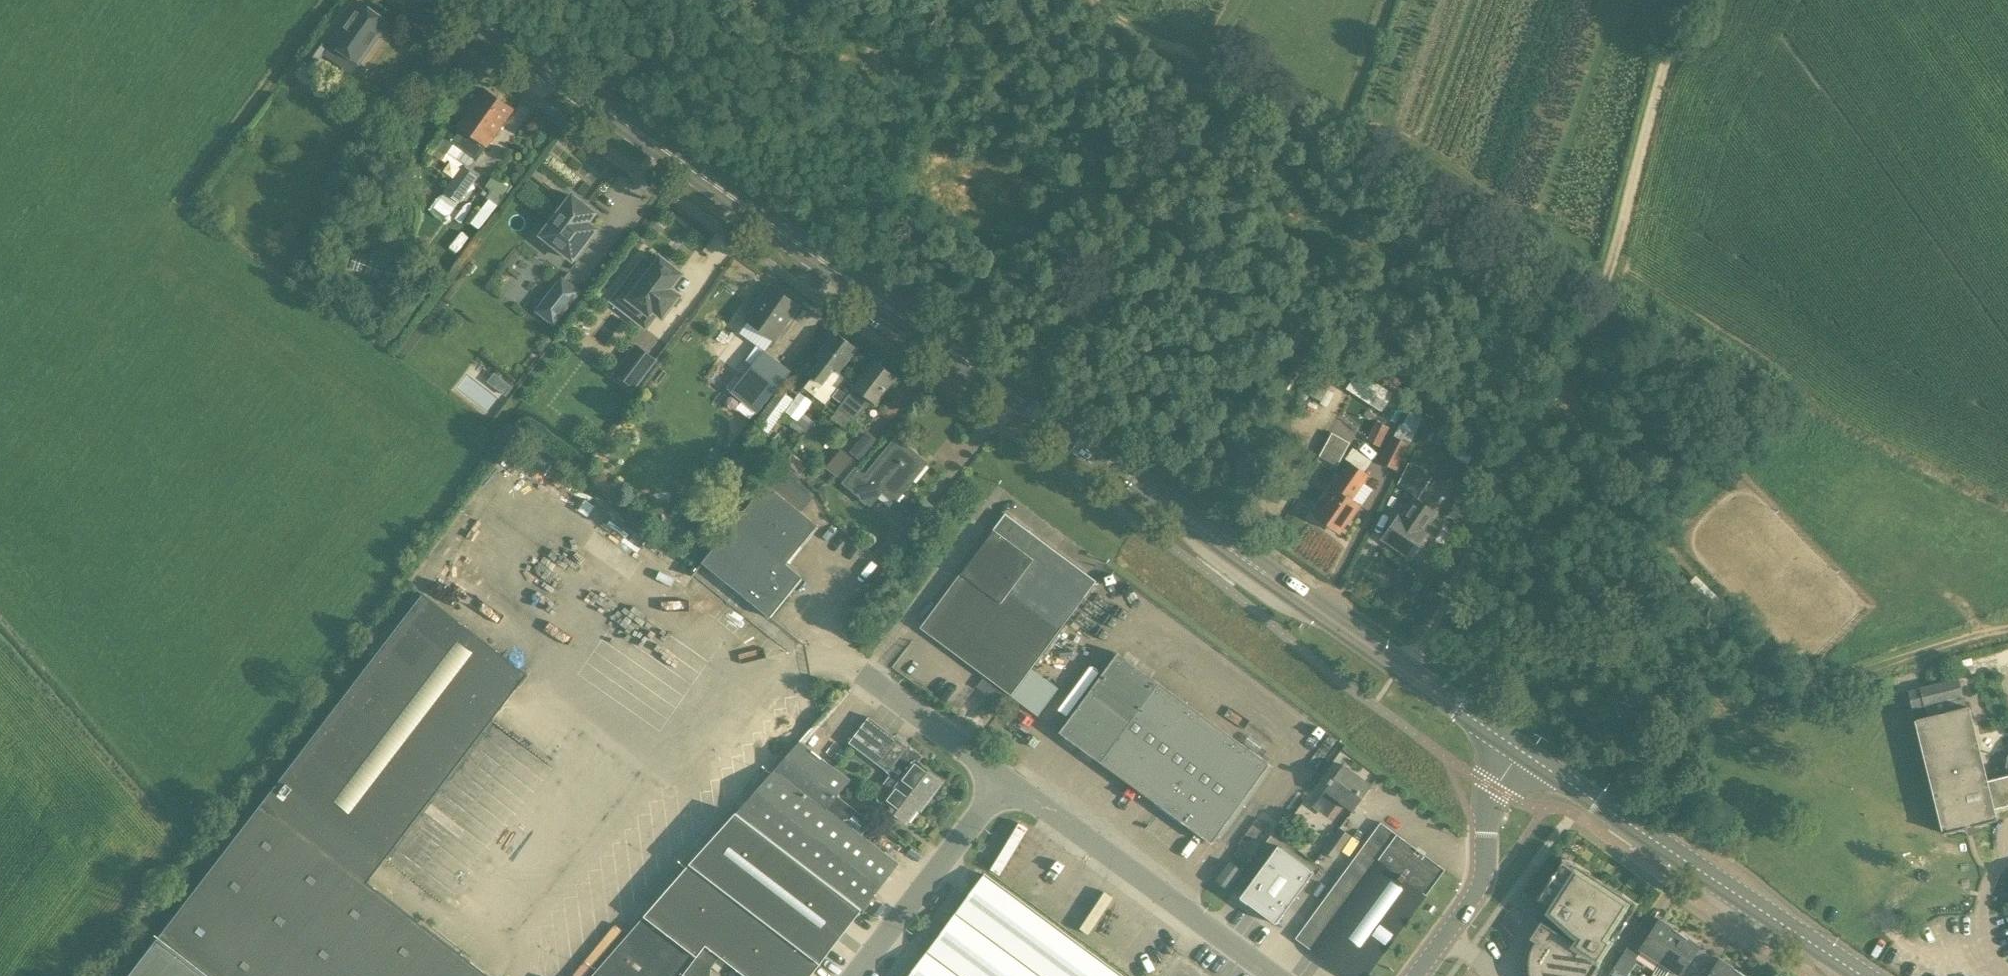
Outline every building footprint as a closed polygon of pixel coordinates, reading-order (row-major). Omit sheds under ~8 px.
[(389,22),(360,2),(330,44),(359,64),(389,22)] [(316,39),(301,61),(312,69),(328,47),(316,39)] [(514,110),(484,88),(458,125),(462,128),(452,142),(477,159),(486,146),(488,147),(514,110)] [(446,190),(442,196),(441,198),(455,208),(460,200),(461,201),(477,177),(463,166),(446,190)] [(491,176),(486,186),(503,194),(508,184),(491,176)] [(492,191),(486,199),(499,208),(504,200),(492,191)] [(595,213),(572,195),(561,210),(557,207),(547,220),(551,223),(541,236),(544,238),(541,242),(557,254),(560,250),(573,260),(597,229),(588,222),(595,213)] [(407,232),(395,231),(394,243),(405,244),(407,232)] [(355,254),(349,268),(380,280),(386,266),(355,254)] [(650,316),(653,312),(655,313),(662,319),(680,296),(671,289),(683,274),(660,256),(653,266),(644,259),(618,292),(650,316)] [(562,280),(546,300),(562,312),(578,292),(562,280)] [(746,320),(776,341),(800,306),(770,285),(746,320)] [(816,356),(821,360),(800,388),(824,407),(846,378),(839,372),(857,348),(835,332),(816,356)] [(743,335),(726,365),(737,370),(753,341),(743,335)] [(757,413),(790,373),(764,351),(731,392),(757,413)] [(874,361),(868,369),(854,387),(845,381),(833,397),(842,404),(832,418),(847,430),(854,421),(856,422),(873,401),(878,405),(888,392),(886,390),(896,378),(874,361)] [(644,381),(624,366),(616,376),(636,392),(644,381)] [(1357,369),(1345,387),(1380,409),(1391,390),(1357,369)] [(504,382),(497,390),(505,395),(511,388),(504,382)] [(757,422),(769,432),(795,398),(782,389),(757,422)] [(1397,433),(1411,441),(1425,416),(1411,409),(1397,433)] [(806,433),(814,423),(804,415),(797,425),(806,433)] [(1390,429),(1375,422),(1367,441),(1382,447),(1390,429)] [(847,449),(857,458),(875,438),(866,429),(847,449)] [(1427,429),(1423,436),(1439,445),(1443,438),(1427,429)] [(1332,434),(1319,457),(1337,467),(1350,444),(1332,434)] [(1410,445),(1393,436),(1379,463),(1396,472),(1410,445)] [(841,450),(826,469),(843,483),(870,505),(882,491),(895,502),(927,463),(896,438),(865,476),(856,469),(860,465),(841,450)] [(807,465),(793,454),(786,463),(800,474),(807,465)] [(1324,502),(1326,504),(1317,516),(1339,532),(1348,519),(1350,520),(1360,505),(1351,499),(1368,475),(1351,463),(1324,502)] [(784,464),(704,563),(771,618),(803,577),(788,564),(819,526),(801,511),(814,495),(798,482),(801,478),(784,464)] [(1418,488),(1426,478),(1418,472),(1419,471),(1408,464),(1397,485),(1406,490),(1410,483),(1418,488)] [(1449,516),(1462,522),(1482,481),(1458,471),(1456,477),(1465,482),(1449,516)] [(1433,518),(1435,514),(1418,502),(1415,500),(1403,517),(1399,515),(1383,539),(1410,558),(1425,536),(1434,542),(1433,544),(1434,544),(1445,524),(1444,523),(1443,525),(1433,518)] [(1011,695),(1096,581),(1038,539),(1042,533),(1033,526),(1029,532),(1007,515),(1006,514),(961,574),(927,620),(929,633),(974,667),(973,668),(986,677),(978,686),(1005,706),(1013,697),(1011,695)] [(923,524),(913,517),(883,554),(893,562),(923,524)] [(1714,604),(1690,582),(1682,590),(1706,612),(1714,604)] [(367,882),(527,674),(424,594),(159,938),(147,954),(130,975),(489,975),(367,882)] [(1159,683),(1118,653),(1060,733),(1097,759),(1214,843),(1271,763),(1159,683)] [(1038,716),(1059,688),(1033,669),(1012,698),(1038,716)] [(2007,805),(2007,757),(2007,758),(2006,767),(2007,776),(1986,781),(1967,707),(1964,708),(1961,690),(1958,679),(1908,692),(1909,696),(1912,708),(1925,704),(1928,716),(1917,719),(1945,833),(1995,821),(1992,809),(2007,805)] [(907,745),(906,746),(869,718),(850,743),(887,772),(886,773),(890,776),(882,787),(891,794),(883,806),(906,823),(924,801),(927,803),(942,783),(917,764),(922,757),(907,745)] [(799,741),(774,768),(843,821),(852,809),(836,796),(849,779),(799,741)] [(1322,793),(1351,814),(1372,786),(1344,765),(1322,793)] [(863,909),(898,864),(843,821),(774,768),(736,811),(751,823),(863,909)] [(735,812),(645,915),(698,956),(706,945),(746,975),(811,975),(862,909),(735,812)] [(1295,938),(1347,975),(1367,975),(1445,870),(1380,822),(1295,938)] [(1352,838),(1340,829),(1322,852),(1334,861),(1352,838)] [(1245,901),(1276,924),(1314,873),(1279,846),(1244,892),(1249,895),(1245,901)] [(1585,929),(1577,945),(1597,958),(1607,943),(1611,946),(1638,905),(1565,858),(1538,899),(1585,929)] [(1217,881),(1228,889),(1241,871),(1230,863),(1217,881)] [(986,876),(913,975),(1122,975),(986,876)] [(645,915),(593,975),(682,975),(698,956),(645,915)] [(1640,950),(1661,963),(1681,933),(1660,919),(1647,938),(1637,932),(1624,952),(1634,959),(1640,950)] [(1597,958),(1577,945),(1541,922),(1530,939),(1535,942),(1533,944),(1532,947),(1530,951),(1529,954),(1528,957),(1528,959),(1528,962),(1528,964),(1528,968),(1528,970),(1528,972),(1529,975),(1591,975),(1601,961),(1597,958)] [(1698,972),(1687,965),(1700,945),(1681,933),(1661,963),(1653,975),(1655,975),(1696,975),(1698,972)] [(1741,972),(1720,959),(1709,975),(1739,975),(1741,972)]
